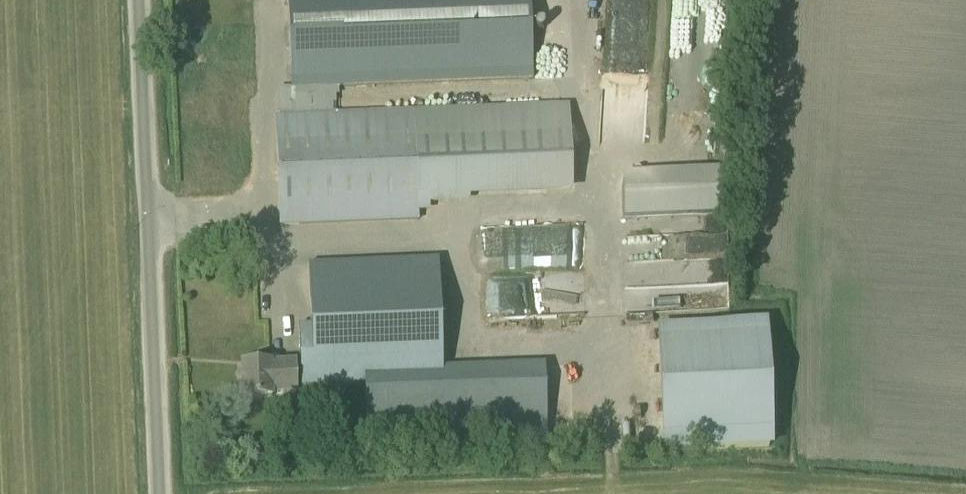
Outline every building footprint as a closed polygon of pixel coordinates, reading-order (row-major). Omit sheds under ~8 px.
[(291,88),(291,89),(334,88),(531,80),(531,72),(529,37),(528,0),(288,0),(291,88)] [(565,57),(537,56),(536,73),(564,74),(565,57)] [(286,109),(288,182),(565,173),(563,111),(562,100),(286,109)] [(723,176),(624,176),(624,209),(723,209),(723,176)] [(660,327),(665,451),(769,446),(763,322),(660,327)] [(443,383),(441,334),(328,337),(328,325),(298,326),(301,387),(443,383)] [(241,365),(242,399),(271,398),(270,394),(283,394),(283,402),(294,401),(293,363),(241,365)] [(367,452),(527,446),(526,427),(366,433),(367,452)]
